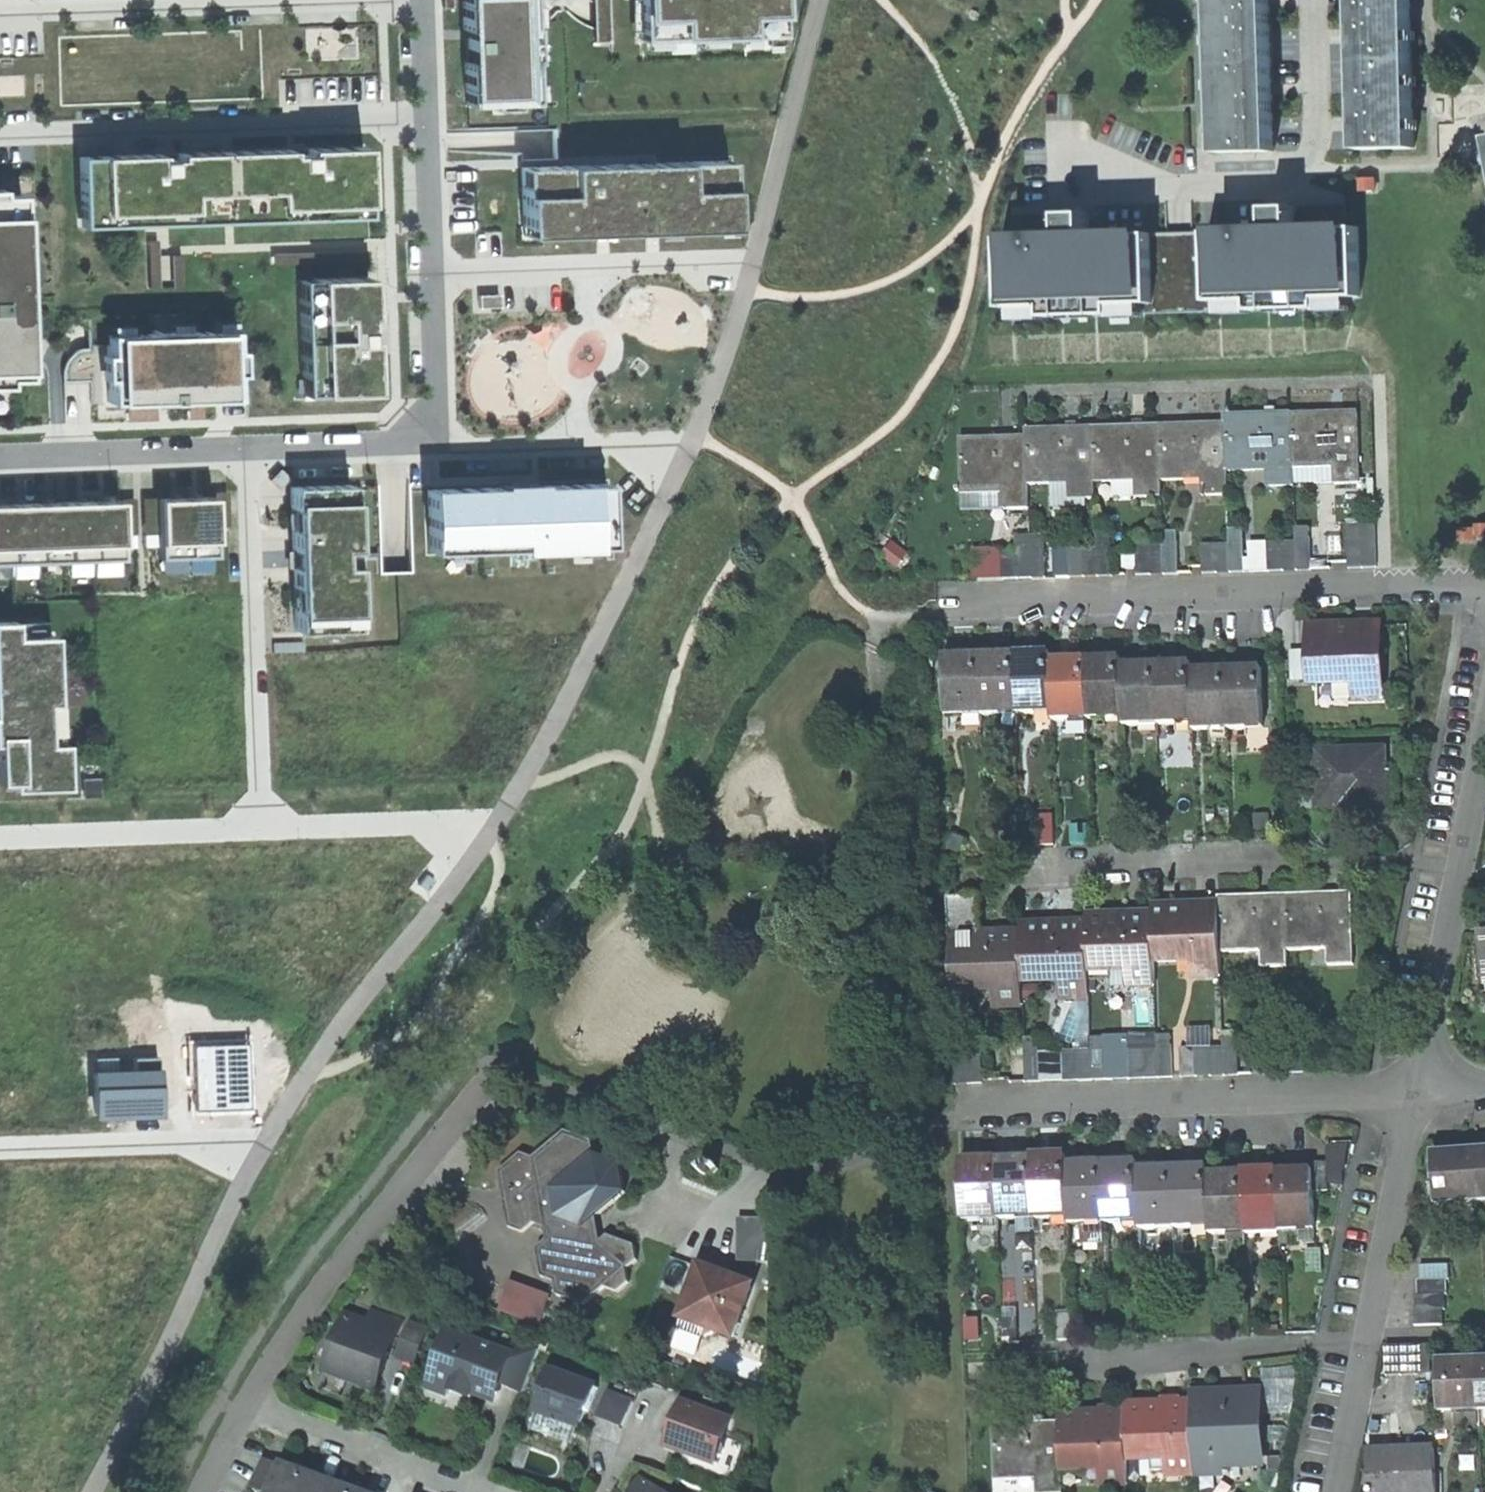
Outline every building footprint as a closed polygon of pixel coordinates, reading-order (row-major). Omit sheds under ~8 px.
[(467,101),(541,97),(536,0),(462,0),(467,101)] [(640,39),(783,35),(782,0),(639,0),(640,39)] [(1220,148),(1275,146),(1270,0),(1215,0),(1220,148)] [(1360,143),(1415,141),(1410,0),(1355,0),(1360,143)] [(365,146),(71,148),(72,230),(365,227),(365,146)] [(550,177),(553,253),(749,246),(746,169),(550,177)] [(1376,170),(1361,171),(1362,186),(1377,185),(1376,170)] [(0,186),(0,374),(27,373),(25,335),(18,186),(0,186)] [(1021,234),(1024,305),(1372,291),(1369,216),(1310,218),(1309,197),(1279,199),(1280,221),(1098,228),(1097,209),(1076,210),(1077,232),(1021,234)] [(367,271),(295,273),(298,388),(370,386),(367,271)] [(501,292),(479,293),(479,305),(501,304),(501,292)] [(103,376),(104,397),(236,391),(235,372),(245,372),(244,336),(233,337),(232,317),(101,323),(102,344),(92,345),(94,376),(103,376)] [(1356,404),(1290,408),(1293,462),(1334,459),(1335,478),(1360,476),(1356,404)] [(1290,408),(1224,412),(1224,416),(1227,465),(1269,463),(1270,481),(1294,480),(1293,462),(1290,408)] [(1224,416),(1158,420),(1161,474),(1201,472),(1202,490),(1228,489),(1227,465),(1224,416)] [(1157,420),(1092,424),(1095,479),(1136,476),(1137,492),(1162,490),(1161,474),(1157,420)] [(1092,424),(1026,428),(1026,431),(1029,479),(1070,476),(1071,494),(1096,492),(1095,479),(1092,424)] [(1026,431),(960,435),(961,442),(963,487),(1002,485),(1003,505),(1030,503),(1029,479),(1026,431)] [(375,474),(286,479),(293,627),(355,624),(351,550),(379,549),(375,474)] [(408,482),(410,564),(605,558),(602,476),(408,482)] [(210,487),(180,489),(183,548),(213,546),(210,487)] [(154,549),(183,548),(180,489),(151,491),(154,549)] [(117,492),(89,493),(92,550),(119,549),(117,492)] [(89,493),(62,494),(64,551),(92,550),(89,493)] [(62,494),(33,496),(35,553),(64,551),(62,494)] [(33,496),(6,497),(8,554),(35,553),(33,496)] [(0,497),(0,554),(8,554),(6,497),(0,497)] [(1477,519),(1477,523),(1477,530),(1484,530),(1484,519),(1477,519)] [(1377,520),(1361,521),(1363,562),(1378,561),(1377,520)] [(1312,521),(1296,522),(1297,534),(1299,563),(1314,562),(1312,521)] [(1361,521),(1346,521),(1348,563),(1363,562),(1361,521)] [(1477,536),(1477,530),(1477,523),(1460,524),(1460,537),(1477,536)] [(1177,524),(1162,525),(1163,537),(1164,566),(1180,565),(1177,524)] [(1244,524),(1228,525),(1229,537),(1231,566),(1246,565),(1244,524)] [(1112,527),(1097,528),(1098,541),(1099,570),(1115,569),(1112,527)] [(1047,529),(1032,530),(1035,571),(1049,570),(1047,529)] [(1032,530),(1017,531),(1017,543),(1019,572),(1035,571),(1032,530)] [(1297,534),(1282,535),(1284,564),(1299,563),(1297,534)] [(1282,535),(1267,536),(1269,565),(1284,564),(1282,535)] [(1163,537),(1147,538),(1150,567),(1164,566),(1163,537)] [(1229,537),(1214,538),(1216,567),(1231,566),(1229,537)] [(1147,538),(1132,540),(1134,568),(1150,567),(1147,538)] [(1214,538),(1198,539),(1201,568),(1216,567),(1214,538)] [(1098,541),(1083,542),(1085,571),(1099,570),(1098,541)] [(1083,542),(1068,543),(1070,572),(1085,571),(1083,542)] [(1017,543),(1001,544),(1004,573),(1019,572),(1017,543)] [(0,614),(0,776),(6,776),(6,783),(62,781),(60,736),(43,737),(42,698),(51,698),(49,629),(10,631),(9,614),(0,614)] [(1380,623),(1313,626),(1316,678),(1355,676),(1356,693),(1384,691),(1380,623)] [(1051,649),(1016,650),(1018,709),(1053,708),(1051,658),(1051,649)] [(1016,650),(982,652),(985,711),(1018,709),(1016,650)] [(982,652),(948,653),(950,712),(985,711),(982,652)] [(1123,654),(1087,656),(1090,715),(1125,713),(1123,662),(1123,654)] [(1087,656),(1051,658),(1053,708),(1054,717),(1090,715),(1087,656)] [(1193,659),(1158,661),(1161,720),(1196,718),(1193,666),(1193,659)] [(1158,661),(1123,662),(1125,713),(1126,721),(1161,720),(1158,661)] [(1264,663),(1229,665),(1231,724),(1266,722),(1264,663)] [(1229,665),(1193,666),(1196,718),(1196,725),(1231,724),(1229,665)] [(1383,743),(1317,747),(1320,801),(1340,799),(1341,817),(1387,815),(1387,806),(1385,767),(1383,743)] [(1385,767),(1387,806),(1403,805),(1401,766),(1385,767)] [(1352,887),(1287,891),(1290,945),(1328,943),(1329,961),(1357,959),(1352,887)] [(1286,888),(1220,892),(1220,898),(1224,946),(1262,944),(1263,963),(1291,961),(1290,945),(1287,891),(1286,888)] [(949,932),(956,932),(981,931),(979,892),(947,894),(949,932)] [(1220,898),(1154,902),(1154,908),(1157,956),(1195,954),(1197,972),(1225,971),(1224,946),(1220,898)] [(1154,908),(1087,912),(1087,917),(1090,966),(1128,964),(1129,982),(1158,981),(1157,956),(1154,908)] [(1087,917),(1021,921),(1021,928),(1024,975),(1062,973),(1063,991),(1092,990),(1090,966),(1087,917)] [(981,931),(956,932),(960,987),(997,984),(998,1003),(1026,1001),(1024,975),(1021,928),(981,931)] [(1240,1027),(1225,1027),(1225,1043),(1227,1069),(1242,1068),(1240,1027)] [(1173,1029),(1158,1030),(1159,1045),(1160,1071),(1175,1070),(1173,1029)] [(1106,1031),(1091,1032),(1092,1047),(1094,1073),(1109,1072),(1106,1031)] [(1039,1033),(1024,1034),(1026,1075),(1041,1075),(1039,1033)] [(967,1034),(952,1035),(954,1076),(970,1075),(968,1049),(967,1034)] [(1292,1040),(1277,1041),(1279,1068),(1294,1066),(1292,1040)] [(1277,1041),(1261,1043),(1263,1069),(1279,1068),(1277,1041)] [(1225,1043),(1210,1044),(1212,1070),(1227,1069),(1225,1043)] [(1210,1044),(1195,1045),(1196,1071),(1212,1070),(1210,1044)] [(1159,1045),(1143,1046),(1145,1072),(1160,1071),(1159,1045)] [(1195,1045),(1180,1045),(1182,1071),(1196,1071),(1195,1045)] [(1143,1046),(1128,1047),(1130,1073),(1145,1072),(1143,1046)] [(1092,1047),(1077,1048),(1079,1074),(1094,1073),(1092,1047)] [(984,1048),(968,1049),(970,1075),(985,1074),(984,1048)] [(1077,1048),(1062,1049),(1063,1075),(1079,1074),(1077,1048)] [(87,1115),(153,1113),(151,1050),(85,1052),(87,1115)] [(594,1142),(566,1133),(534,1160),(522,1155),(500,1173),(510,1228),(524,1234),(535,1224),(546,1229),(548,1243),(538,1251),(542,1279),(557,1284),(557,1297),(585,1308),(607,1290),(619,1295),(630,1285),(629,1271),(638,1262),(637,1248),(609,1236),(597,1246),(586,1241),(585,1229),(626,1195),(622,1166),(596,1157),(594,1142)] [(1474,1146),(1477,1191),(1484,1191),(1484,1145),(1474,1146)] [(1452,1200),(1452,1193),(1477,1191),(1474,1146),(1434,1149),(1437,1201),(1452,1200)] [(1068,1151),(1032,1153),(1035,1212),(1071,1210),(1069,1160),(1068,1151)] [(1032,1153),(997,1154),(1000,1214),(1035,1212),(1032,1153)] [(997,1154),(962,1156),(965,1215),(1000,1214),(997,1154)] [(1139,1156),(1104,1158),(1107,1217),(1142,1215),(1139,1163),(1139,1156)] [(1315,1157),(1315,1165),(1317,1188),(1332,1187),(1331,1178),(1331,1168),(1330,1157),(1315,1157)] [(1104,1158),(1069,1160),(1071,1210),(1072,1219),(1107,1217),(1104,1158)] [(1210,1161),(1175,1162),(1177,1221),(1213,1220),(1210,1169),(1210,1161)] [(1175,1162),(1139,1163),(1142,1215),(1142,1222),(1177,1221),(1175,1162)] [(1315,1165),(1281,1166),(1283,1225),(1318,1224),(1317,1188),(1315,1165)] [(1281,1166),(1245,1168),(1248,1227),(1283,1225),(1281,1166)] [(1245,1168),(1210,1169),(1213,1220),(1213,1228),(1248,1227),(1245,1168)] [(1341,1168),(1331,1168),(1331,1178),(1342,1177),(1341,1168)] [(740,1221),(741,1247),(768,1247),(767,1220),(740,1221)] [(768,1247),(741,1247),(741,1262),(768,1260),(768,1247)] [(1423,1278),(1449,1276),(1453,1276),(1452,1260),(1422,1262),(1423,1278)] [(702,1270),(684,1320),(700,1326),(705,1338),(718,1332),(734,1338),(752,1288),(736,1282),(730,1270),(718,1276),(702,1270)] [(1420,1278),(1421,1291),(1446,1290),(1450,1289),(1449,1276),(1423,1278),(1420,1278)] [(1418,1305),(1443,1304),(1447,1304),(1446,1290),(1421,1291),(1417,1291),(1418,1305)] [(1418,1305),(1414,1306),(1415,1321),(1444,1319),(1443,1304),(1418,1305)] [(372,1325),(351,1317),(330,1371),(374,1387),(386,1355),(391,1343),(399,1322),(376,1314),(372,1325)] [(408,1338),(424,1344),(428,1333),(412,1327),(408,1338)] [(450,1335),(434,1380),(454,1388),(452,1394),(473,1401),(475,1395),(496,1403),(502,1386),(513,1358),(511,1358),(450,1335)] [(404,1348),(391,1343),(386,1355),(415,1366),(424,1344),(408,1338),(404,1348)] [(1417,1343),(1417,1371),(1433,1369),(1433,1342),(1417,1343)] [(517,1343),(511,1358),(513,1358),(502,1386),(525,1395),(541,1352),(517,1343)] [(1417,1343),(1389,1345),(1389,1373),(1417,1371),(1417,1343)] [(1480,1356),(1440,1357),(1441,1409),(1457,1409),(1457,1402),(1482,1401),(1480,1356)] [(598,1390),(551,1372),(542,1396),(545,1397),(538,1414),(580,1430),(586,1412),(590,1413),(598,1390)] [(1191,1397),(1195,1446),(1202,1445),(1204,1470),(1216,1469),(1216,1462),(1263,1459),(1258,1387),(1191,1391),(1191,1397)] [(636,1402),(609,1392),(600,1418),(626,1428),(636,1402)] [(1125,1401),(1126,1408),(1129,1455),(1167,1453),(1168,1472),(1196,1470),(1195,1446),(1191,1397),(1125,1401)] [(716,1465),(718,1460),(723,1459),(726,1451),(723,1445),(731,1424),(685,1407),(670,1448),(716,1465)] [(1059,1411),(1060,1418),(1062,1463),(1103,1461),(1104,1482),(1129,1481),(1129,1455),(1126,1408),(1059,1411)] [(1060,1418),(997,1422),(1001,1475),(1037,1473),(1039,1491),(1065,1490),(1062,1463),(1060,1418)] [(1372,1491),(1438,1491),(1436,1442),(1370,1445),(1372,1491)] [(251,1488),(262,1491),(275,1491),(284,1468),(264,1461),(251,1488)] [(642,1466),(627,1491),(640,1491),(644,1485),(656,1491),(666,1491),(674,1478),(642,1466)] [(284,1468),(275,1491),(305,1491),(310,1478),(284,1468)] [(310,1478),(305,1491),(332,1491),(334,1486),(310,1478)]
